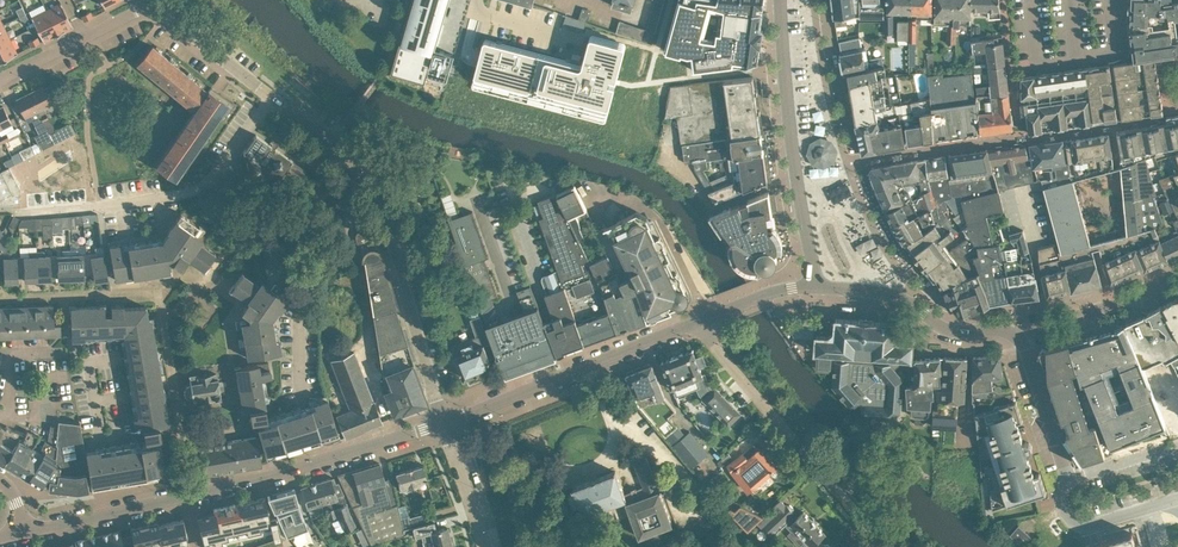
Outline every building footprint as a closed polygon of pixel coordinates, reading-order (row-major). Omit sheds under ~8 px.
[(471,0),(413,0),(392,71),(426,81),(428,73),(448,79),(455,53),(471,0)] [(612,5),(632,11),(635,0),(614,0),(612,5)] [(665,0),(655,0),(647,29),(620,20),(617,32),(652,44),(655,33),(664,2),(665,0)] [(664,48),(683,53),(690,52),(691,57),(692,60),(691,60),(692,68),(722,65),(723,65),(731,64),(732,64),(735,64),(736,64),(741,63),(751,62),(754,61),(754,62),(757,61),(757,60),(758,54),(758,53),(759,47),(760,45),(760,44),(761,38),(761,37),(762,30),(763,29),(760,29),(760,27),(762,13),(763,13),(763,11),(762,11),(763,5),(764,5),(765,2),(764,2),(765,0),(678,0),(664,48)] [(858,0),(832,0),(834,18),(835,18),(836,25),(846,23),(845,17),(859,15),(859,19),(883,18),(883,15),(883,11),(881,11),(880,9),(859,9),(858,0)] [(859,9),(880,9),(880,1),(880,0),(858,0),(859,9)] [(887,10),(909,11),(911,11),(912,0),(888,0),(887,10)] [(911,11),(909,11),(909,14),(917,14),(917,19),(909,19),(909,21),(909,38),(909,41),(910,41),(909,50),(916,50),(917,22),(919,22),(920,17),(932,17),(933,0),(912,0),(911,11)] [(957,0),(935,0),(935,23),(944,24),(944,23),(948,23),(948,34),(956,35),(956,27),(953,26),(953,16),(957,16),(957,0)] [(971,0),(957,0),(957,16),(953,16),(953,26),(956,27),(956,25),(960,26),(960,23),(970,24),(970,22),(971,16),(971,9),(971,0)] [(971,9),(972,9),(972,17),(988,17),(988,16),(989,16),(989,18),(1001,17),(1000,0),(971,0),(971,9)] [(1129,61),(1155,57),(1177,54),(1177,0),(1132,0),(1129,61)] [(73,26),(62,5),(61,3),(46,10),(58,34),(73,26)] [(25,13),(25,12),(22,6),(17,9),(16,9),(19,16),(25,13)] [(586,22),(587,22),(591,10),(583,7),(579,19),(586,22)] [(44,41),(58,34),(46,10),(32,17),(33,19),(43,40),(44,41)] [(93,16),(92,15),(90,11),(82,15),(84,20),(86,20),(93,16)] [(23,23),(29,20),(25,13),(19,16),(23,23)] [(566,15),(564,23),(584,30),(586,22),(579,19),(566,15)] [(884,33),(894,33),(893,15),(883,15),(883,18),(884,26),(884,33)] [(909,38),(909,21),(898,21),(897,38),(909,38)] [(9,39),(2,25),(0,26),(0,43),(9,39)] [(956,43),(956,35),(948,34),(947,43),(956,43)] [(40,42),(37,37),(37,36),(30,40),(29,41),(31,46),(40,42)] [(862,47),(862,46),(860,37),(840,41),(842,51),(862,47)] [(1006,64),(1003,43),(998,43),(998,37),(986,39),(972,41),(973,52),(987,51),(989,66),(1006,64)] [(17,53),(9,39),(0,43),(0,62),(17,53)] [(477,67),(474,80),(601,114),(619,47),(590,39),(583,64),(582,70),(569,66),(561,64),(505,49),(501,48),(495,47),(497,42),(487,39),(486,39),(485,40),(484,41),(484,42),(482,48),(482,51),(481,51),(477,66),(477,67)] [(106,44),(95,68),(101,71),(112,47),(106,44)] [(153,45),(137,64),(194,110),(157,164),(176,177),(179,173),(186,164),(202,140),(208,131),(219,116),(223,119),(224,120),(235,103),(212,87),(211,86),(207,91),(207,90),(203,87),(199,84),(194,80),(187,73),(176,65),(169,59),(164,55),(163,54),(162,53),(159,50),(153,45)] [(865,60),(862,49),(840,54),(844,74),(848,73),(867,69),(884,65),(882,56),(865,60)] [(1157,70),(1156,59),(1155,57),(1129,61),(1021,77),(1022,103),(1021,103),(1022,113),(1027,113),(1029,132),(1069,126),(1092,123),(1096,122),(1107,121),(1163,113),(1161,97),(1159,83),(1157,70)] [(991,82),(1007,80),(1006,64),(989,66),(975,68),(975,73),(976,83),(982,83),(981,73),(990,72),(991,82)] [(888,74),(886,74),(885,65),(884,65),(867,69),(848,73),(850,85),(864,82),(888,76),(888,74)] [(979,111),(978,101),(975,101),(972,73),(945,75),(945,76),(942,77),(942,73),(929,75),(931,97),(934,139),(980,133),(979,111)] [(674,86),(682,144),(761,133),(758,112),(759,112),(757,93),(756,93),(753,75),(674,86)] [(886,90),(890,89),(888,76),(864,82),(850,85),(854,110),(877,106),(876,105),(887,103),(886,90)] [(991,96),(1009,94),(1007,80),(991,82),(991,84),(990,84),(991,96)] [(44,107),(51,103),(47,95),(52,93),(48,86),(44,88),(43,86),(29,93),(38,110),(44,107)] [(902,103),(900,91),(900,90),(891,92),(890,89),(886,90),(887,103),(887,109),(875,112),(876,120),(881,149),(906,144),(902,121),(914,119),(910,101),(902,103)] [(38,110),(29,93),(16,99),(27,122),(32,119),(39,133),(34,135),(39,145),(39,144),(52,138),(49,133),(44,121),(38,110)] [(1013,129),(1011,107),(1009,94),(991,96),(993,109),(979,111),(980,133),(1013,129)] [(924,141),(934,139),(931,97),(910,101),(914,119),(921,118),(922,123),(924,141)] [(856,125),(876,120),(875,112),(887,109),(887,103),(876,105),(877,106),(854,110),(856,124),(856,125)] [(9,116),(3,106),(0,107),(0,129),(12,123),(9,116)] [(47,112),(44,107),(38,110),(44,121),(49,119),(46,113),(47,112)] [(826,119),(824,119),(824,108),(816,108),(815,132),(825,132),(826,119)] [(863,153),(881,149),(876,120),(856,125),(863,153)] [(1166,125),(1165,122),(1117,131),(1121,150),(1119,150),(1121,166),(1141,159),(1155,155),(1156,158),(1170,154),(1177,151),(1177,123),(1166,125)] [(70,123),(49,133),(52,138),(54,143),(75,133),(70,123)] [(908,144),(924,141),(922,123),(906,125),(908,144)] [(1,135),(4,141),(10,139),(6,132),(1,135)] [(694,162),(707,160),(720,158),(764,152),(761,133),(683,144),(685,159),(693,158),(693,161),(694,161),(694,162)] [(1114,169),(1112,154),(1109,133),(1066,140),(1069,162),(1070,174),(1076,172),(1078,178),(1114,169)] [(244,152),(241,156),(246,159),(246,161),(248,173),(249,179),(252,179),(261,177),(270,176),(272,173),(277,176),(280,178),(281,176),(284,177),(305,173),(306,171),(294,162),(292,164),(290,163),(293,160),(277,148),(275,147),(276,147),(272,144),(271,145),(256,134),(243,152),(244,152)] [(56,159),(79,147),(74,137),(51,148),(56,159)] [(834,155),(833,147),(826,141),(823,141),(823,140),(820,141),(820,142),(817,142),(812,149),(813,158),(819,163),(828,162),(834,155)] [(1070,174),(1069,162),(1066,140),(1063,140),(1031,144),(1033,156),(1034,166),(1038,180),(1071,175),(1070,174)] [(1031,144),(1026,145),(1025,144),(1008,146),(1013,167),(1006,168),(1007,174),(1031,171),(1032,174),(996,180),(1000,189),(1024,184),(1038,180),(1034,166),(1033,156),(1031,144)] [(15,163),(35,153),(31,145),(19,151),(22,156),(14,160),(15,163)] [(1032,174),(1031,171),(1007,174),(1006,168),(1013,167),(1008,146),(988,149),(993,170),(996,180),(1032,174)] [(993,170),(988,149),(949,155),(952,166),(954,174),(951,174),(951,178),(949,179),(949,180),(952,197),(959,195),(962,200),(980,195),(982,201),(1001,196),(1000,189),(996,180),(993,170)] [(1177,173),(1177,151),(1170,154),(1176,174),(1177,173)] [(768,180),(764,152),(720,158),(721,170),(726,169),(728,178),(724,181),(722,177),(711,181),(704,170),(708,167),(707,160),(694,162),(695,169),(704,183),(714,199),(718,201),(768,180)] [(946,181),(945,176),(948,176),(948,167),(946,155),(926,158),(929,179),(931,188),(935,202),(945,198),(952,197),(949,180),(946,181)] [(931,188),(929,179),(926,158),(890,164),(893,183),(895,182),(896,185),(920,181),(922,192),(931,188)] [(1099,241),(1098,242),(1100,248),(1103,259),(1103,261),(1111,282),(1112,282),(1144,267),(1145,269),(1168,259),(1158,234),(1155,227),(1156,227),(1164,225),(1161,215),(1157,204),(1156,201),(1154,195),(1151,188),(1141,159),(1121,166),(1123,186),(1124,198),(1124,199),(1125,210),(1125,211),(1126,221),(1126,222),(1127,234),(1118,236),(1117,237),(1099,241)] [(878,190),(893,183),(890,164),(872,167),(870,170),(878,190)] [(12,203),(12,204),(13,204),(13,202),(19,202),(19,196),(21,196),(21,195),(20,195),(20,189),(9,167),(0,171),(0,204),(12,203)] [(500,203),(523,196),(516,170),(492,177),(500,203)] [(1176,174),(1174,174),(1160,179),(1167,196),(1168,199),(1168,200),(1170,199),(1175,210),(1177,215),(1177,216),(1177,173),(1176,174)] [(1050,244),(1038,247),(1039,254),(1039,259),(1042,274),(1047,295),(1072,289),(1072,291),(1100,284),(1102,283),(1096,263),(1094,256),(1093,250),(1091,243),(1090,240),(1087,227),(1086,226),(1086,225),(1083,215),(1083,214),(1082,210),(1080,203),(1080,202),(1078,195),(1077,191),(1077,190),(1074,180),(1071,175),(1041,179),(1058,242),(1053,244),(1050,244)] [(864,263),(879,258),(850,179),(820,190),(828,212),(825,213),(839,251),(843,250),(839,240),(843,238),(848,250),(858,246),(864,263)] [(886,209),(922,192),(920,181),(896,185),(895,182),(893,183),(878,190),(886,209)] [(576,185),(557,193),(579,241),(586,238),(581,228),(581,226),(581,225),(579,220),(590,214),(580,194),(576,185)] [(939,217),(938,215),(935,202),(931,188),(922,192),(886,209),(893,224),(908,215),(910,219),(930,206),(934,219),(939,217)] [(773,218),(772,212),(778,211),(775,192),(770,193),(769,191),(748,200),(749,201),(740,205),(740,204),(731,207),(710,216),(725,238),(773,218)] [(550,196),(539,200),(544,216),(540,218),(558,269),(545,274),(544,275),(543,277),(543,278),(543,279),(548,292),(546,293),(565,347),(564,347),(566,351),(566,349),(587,341),(596,338),(617,330),(606,296),(590,264),(589,261),(582,247),(579,241),(557,193),(550,196)] [(980,195),(962,200),(969,225),(963,229),(969,236),(949,251),(944,243),(950,238),(938,221),(936,223),(924,232),(905,243),(919,261),(925,269),(934,281),(936,279),(942,286),(942,287),(953,283),(952,282),(961,280),(980,273),(978,271),(971,256),(979,253),(977,245),(993,244),(987,215),(1004,210),(1001,196),(982,201),(980,195)] [(969,225),(962,200),(959,195),(952,197),(945,198),(956,214),(954,217),(963,228),(963,229),(969,225)] [(938,215),(939,214),(948,208),(945,198),(935,202),(938,215)] [(1164,214),(1175,210),(1170,199),(1168,200),(1168,199),(1160,202),(1164,214)] [(936,223),(934,219),(930,206),(910,219),(908,215),(893,224),(904,243),(905,243),(924,232),(936,223)] [(473,211),(450,219),(474,286),(483,314),(495,304),(492,298),(498,296),(493,280),(485,258),(489,256),(473,211)] [(117,244),(110,246),(115,279),(127,277),(126,274),(133,273),(133,276),(145,274),(144,271),(151,270),(151,273),(163,271),(162,268),(170,267),(170,265),(173,265),(175,262),(181,267),(188,258),(198,265),(200,261),(207,265),(213,257),(216,253),(202,244),(199,242),(202,237),(198,234),(195,232),(197,229),(199,225),(182,213),(181,212),(170,228),(168,230),(169,232),(164,240),(163,240),(164,241),(162,243),(159,241),(117,248),(117,244)] [(610,255),(590,264),(606,296),(617,330),(648,319),(673,310),(671,307),(684,303),(684,302),(685,302),(686,302),(686,301),(687,301),(687,300),(688,300),(688,299),(688,298),(688,297),(689,297),(689,296),(689,295),(689,294),(689,293),(688,293),(688,292),(654,220),(651,222),(648,217),(638,212),(597,231),(610,255)] [(91,222),(99,221),(97,213),(83,214),(84,223),(84,226),(91,225),(91,222)] [(76,224),(84,223),(83,214),(68,216),(69,227),(76,227),(76,223),(76,224)] [(950,238),(959,231),(946,215),(940,220),(938,221),(950,238)] [(62,228),(69,227),(68,216),(52,217),(52,224),(62,223),(62,228)] [(43,224),(52,224),(52,217),(42,218),(35,218),(36,230),(43,230),(43,224)] [(29,230),(36,230),(35,218),(21,219),(19,225),(19,227),(29,226),(29,230)] [(775,228),(774,227),(774,226),(773,218),(725,238),(727,240),(731,237),(734,242),(730,243),(729,244),(729,246),(729,248),(730,249),(730,252),(730,253),(731,255),(732,258),(733,260),(734,262),(736,264),(737,265),(739,267),(742,269),(744,270),(746,271),(747,271),(750,272),(751,273),(753,273),(755,273),(758,273),(758,272),(757,272),(757,268),(759,266),(760,266),(761,267),(763,268),(764,268),(765,269),(767,269),(769,269),(771,268),(772,267),(774,266),(775,265),(776,264),(776,263),(777,262),(777,261),(777,260),(777,259),(777,258),(777,257),(777,256),(777,255),(776,254),(776,253),(775,252),(777,250),(782,250),(782,251),(782,252),(783,249),(783,248),(783,246),(783,244),(783,243),(782,241),(782,240),(782,238),(781,237),(780,235),(780,233),(778,231),(777,229),(775,228)] [(1008,225),(996,226),(997,238),(1009,237),(1008,225)] [(2,233),(0,229),(0,251),(8,246),(9,246),(2,233)] [(1022,253),(1029,251),(1023,229),(1010,233),(1012,241),(1018,240),(1022,253)] [(1177,230),(1168,234),(1160,233),(1158,234),(1168,259),(1177,254),(1177,232),(1177,230)] [(1002,266),(998,257),(1003,256),(1000,243),(993,244),(977,245),(979,253),(971,256),(978,271),(980,273),(987,290),(991,304),(1010,300),(1006,274),(1004,274),(1003,266),(1002,266)] [(20,256),(11,257),(11,252),(11,249),(10,249),(8,246),(0,251),(0,255),(3,255),(4,269),(4,282),(4,283),(11,281),(11,280),(18,280),(18,277),(21,277),(20,256)] [(101,279),(109,280),(109,279),(108,279),(103,246),(95,247),(96,252),(87,253),(88,274),(93,273),(94,279),(101,278),(101,279)] [(58,278),(71,277),(70,249),(62,249),(63,254),(54,255),(54,275),(58,275),(58,278)] [(88,274),(87,253),(78,254),(78,249),(70,249),(71,277),(85,277),(85,274),(88,274)] [(54,275),(54,255),(44,255),(44,250),(37,251),(38,279),(51,278),(51,275),(54,275)] [(380,310),(396,305),(392,293),(389,294),(388,289),(390,288),(380,256),(380,255),(380,254),(379,253),(378,252),(377,251),(376,251),(375,250),(373,250),(372,250),(371,250),(370,250),(369,251),(368,251),(367,252),(366,253),(365,253),(365,254),(364,255),(364,256),(364,257),(364,258),(364,259),(364,260),(375,327),(385,324),(380,310)] [(24,279),(38,279),(37,251),(29,251),(29,256),(20,256),(21,277),(24,277),(24,279)] [(1032,260),(1026,261),(1025,256),(1005,259),(1007,273),(1006,274),(1010,300),(1012,300),(1039,296),(1032,260)] [(242,272),(234,285),(240,289),(237,293),(247,300),(241,309),(247,313),(245,316),(246,319),(245,320),(246,327),(243,328),(245,340),(248,339),(249,345),(246,346),(248,358),(281,352),(280,345),(276,345),(275,342),(276,342),(272,322),(269,320),(271,317),(272,317),(278,309),(280,310),(282,307),(292,293),(293,292),(274,279),(272,282),(270,285),(262,279),(259,284),(242,272)] [(962,313),(991,304),(987,290),(980,273),(961,280),(952,282),(953,283),(942,287),(943,291),(947,290),(952,306),(953,306),(957,311),(962,313)] [(500,320),(487,324),(496,348),(498,353),(496,354),(499,362),(504,373),(511,371),(518,368),(559,353),(546,320),(544,320),(531,285),(517,290),(525,311),(500,320)] [(1177,297),(1177,296),(1163,304),(1163,305),(1162,306),(1161,305),(1177,338),(1177,297)] [(137,430),(144,429),(160,426),(166,425),(165,417),(168,417),(165,398),(161,399),(159,385),(162,384),(159,366),(156,366),(154,352),(157,352),(154,333),(151,334),(146,306),(124,307),(123,303),(112,303),(112,311),(105,311),(105,308),(97,308),(97,305),(78,306),(78,309),(71,310),(72,339),(89,338),(89,335),(122,333),(122,331),(123,330),(139,422),(136,422),(137,430)] [(61,333),(60,322),(54,323),(53,308),(45,309),(45,308),(35,308),(35,305),(35,309),(28,309),(28,308),(18,309),(18,308),(17,308),(17,309),(7,309),(7,310),(0,310),(0,307),(0,332),(53,330),(53,334),(61,333)] [(385,324),(375,327),(384,385),(387,391),(386,391),(394,411),(401,408),(402,410),(421,402),(424,396),(411,365),(414,364),(400,319),(399,319),(395,306),(396,306),(396,305),(380,310),(385,324)] [(1161,305),(1148,312),(1150,316),(1142,319),(1141,316),(1124,324),(1134,345),(1143,366),(1145,365),(1145,366),(1160,359),(1159,357),(1167,354),(1169,359),(1170,358),(1174,366),(1177,374),(1177,338),(1161,305)] [(477,335),(452,345),(465,378),(494,366),(485,344),(489,342),(479,315),(471,319),(477,335)] [(834,367),(833,386),(850,405),(856,405),(859,402),(862,406),(862,407),(862,412),(861,413),(865,417),(892,419),(901,412),(904,379),(894,368),(903,361),(903,358),(913,359),(914,342),(902,341),(900,340),(897,337),(896,335),(897,323),(874,321),(874,320),(859,319),(859,320),(836,318),(835,330),(834,332),(830,335),(829,335),(817,334),(815,351),(820,352),(818,367),(831,368),(831,367),(834,367)] [(1166,423),(1143,366),(1134,345),(1124,324),(1109,330),(1073,341),(1074,345),(1071,346),(1070,343),(1069,343),(1069,342),(1078,370),(1079,375),(1082,383),(1086,382),(1112,445),(1166,423)] [(1079,375),(1078,370),(1069,342),(1039,350),(1062,420),(1067,433),(1067,434),(1076,463),(1113,451),(1111,446),(1112,446),(1112,445),(1086,382),(1082,383),(1079,375)] [(734,406),(722,394),(715,387),(713,389),(709,385),(706,378),(703,379),(702,375),(703,375),(703,373),(702,373),(700,367),(707,364),(703,354),(696,357),(694,350),(693,349),(692,350),(683,353),(683,352),(672,356),(672,357),(663,361),(662,361),(663,362),(672,385),(672,387),(673,386),(676,395),(677,395),(675,391),(677,391),(676,388),(674,389),(673,386),(696,377),(699,385),(698,386),(700,393),(705,397),(703,399),(727,423),(729,425),(741,413),(740,413),(740,412),(735,407),(734,406)] [(382,422),(377,411),(354,351),(331,360),(350,409),(337,414),(341,425),(346,436),(382,422)] [(1001,364),(1000,354),(974,356),(974,378),(973,378),(973,401),(975,413),(1014,400),(1013,396),(1015,395),(1005,363),(1001,364)] [(941,356),(916,358),(914,384),(907,385),(907,386),(908,398),(908,405),(911,405),(911,412),(913,416),(927,417),(930,414),(930,407),(931,407),(932,396),(934,396),(933,383),(940,382),(939,371),(942,370),(941,356)] [(965,401),(966,384),(968,357),(944,356),(941,399),(939,399),(938,408),(932,407),(931,425),(957,426),(958,401),(965,401)] [(269,370),(268,362),(239,367),(240,367),(242,374),(237,375),(240,391),(243,390),(244,395),(240,395),(242,405),(245,405),(246,410),(250,410),(251,420),(259,419),(260,424),(258,425),(266,451),(274,449),(275,453),(315,441),(320,440),(321,441),(322,441),(322,442),(323,442),(324,443),(325,443),(326,443),(327,443),(328,443),(329,443),(340,438),(326,395),(308,400),(309,405),(304,406),(267,417),(264,399),(263,395),(264,395),(262,385),(261,385),(261,381),(261,378),(271,377),(270,369),(269,370)] [(665,396),(657,375),(652,364),(627,374),(638,403),(692,466),(708,453),(690,431),(685,435),(669,416),(677,410),(665,396)] [(191,397),(193,397),(194,404),(202,402),(202,400),(221,397),(218,378),(217,378),(216,373),(198,376),(198,373),(189,375),(190,382),(189,382),(188,383),(187,384),(186,385),(185,386),(185,387),(184,388),(184,389),(184,390),(184,391),(185,392),(185,393),(186,394),(187,395),(188,396),(190,397),(191,397)] [(1025,441),(1023,441),(1017,422),(1023,420),(1017,399),(1014,400),(975,413),(977,434),(984,432),(1007,505),(1046,492),(1040,472),(1034,474),(1028,454),(1029,454),(1030,453),(1031,452),(1032,451),(1032,450),(1032,449),(1033,447),(1032,446),(1032,445),(1031,444),(1030,443),(1029,442),(1028,441),(1027,441),(1026,441),(1025,441)] [(85,450),(80,423),(59,420),(58,426),(50,425),(48,439),(57,445),(57,447),(45,440),(39,451),(43,453),(28,478),(41,485),(44,480),(46,481),(49,482),(48,487),(56,488),(56,487),(66,488),(66,492),(89,488),(86,472),(89,471),(86,450),(85,450)] [(9,427),(7,425),(5,428),(0,425),(0,461),(3,463),(19,439),(20,439),(23,438),(23,439),(26,433),(12,428),(9,427)] [(161,437),(160,426),(144,429),(146,440),(91,450),(87,450),(93,484),(92,485),(92,487),(98,486),(156,476),(156,471),(165,470),(160,442),(156,443),(155,438),(161,437)] [(33,447),(31,446),(38,436),(27,429),(26,433),(23,439),(23,438),(20,439),(19,439),(3,463),(18,472),(33,447)] [(233,469),(261,465),(256,437),(228,441),(233,469)] [(205,474),(233,469),(228,441),(201,446),(205,474)] [(43,453),(39,451),(33,447),(18,472),(28,478),(43,453)] [(757,484),(770,473),(777,466),(760,448),(748,459),(743,453),(729,465),(749,490),(757,484)] [(728,452),(718,462),(720,466),(731,456),(728,452)] [(658,491),(656,487),(658,486),(646,455),(634,460),(644,487),(625,494),(616,470),(574,487),(575,491),(570,493),(574,505),(580,503),(584,515),(625,499),(640,536),(652,531),(654,536),(661,533),(660,528),(672,524),(660,490),(658,491)] [(386,481),(383,474),(380,463),(338,475),(343,486),(371,544),(404,533),(403,527),(401,516),(398,504),(389,506),(384,489),(371,493),(371,491),(379,489),(378,483),(386,481)] [(423,465),(396,473),(401,490),(418,485),(417,482),(427,479),(423,465)] [(441,473),(433,475),(436,486),(444,484),(441,473)] [(334,477),(321,481),(328,501),(335,499),(338,506),(339,511),(337,512),(337,516),(339,518),(344,529),(345,530),(356,525),(350,512),(344,493),(342,493),(338,482),(336,483),(334,477)] [(317,482),(301,487),(304,498),(307,507),(308,507),(311,515),(311,514),(323,510),(321,503),(328,501),(321,481),(317,482)] [(268,496),(274,510),(275,510),(287,538),(310,529),(305,518),(298,503),(298,502),(298,500),(294,489),(268,496)] [(199,516),(197,517),(201,534),(202,534),(203,541),(215,538),(216,542),(222,541),(222,538),(228,537),(227,533),(246,528),(247,532),(261,529),(260,525),(270,523),(272,530),(274,539),(281,536),(277,518),(270,519),(269,515),(265,497),(213,509),(214,511),(198,515),(199,516)] [(781,499),(763,516),(757,522),(772,537),(789,521),(813,546),(831,546),(828,544),(825,544),(824,544),(819,540),(826,534),(818,526),(817,524),(818,523),(814,518),(813,520),(811,518),(811,519),(804,511),(798,517),(793,513),(794,512),(787,504),(786,505),(781,499)] [(757,522),(763,516),(741,505),(735,510),(731,508),(728,511),(748,531),(757,522)] [(338,506),(327,510),(329,519),(330,518),(337,516),(337,512),(339,511),(338,506)] [(412,525),(434,519),(432,511),(420,514),(409,517),(409,514),(401,516),(403,527),(412,525)] [(339,518),(332,521),(337,532),(344,529),(339,518)] [(131,528),(135,546),(190,546),(187,537),(188,537),(183,519),(158,524),(157,522),(131,528)] [(434,519),(412,525),(403,527),(404,533),(405,535),(414,533),(415,536),(424,533),(426,540),(430,538),(432,545),(434,545),(434,546),(453,546),(447,527),(437,529),(434,519)] [(1031,536),(1019,525),(1011,534),(1023,545),(1031,536)] [(75,540),(76,546),(123,546),(122,541),(120,530),(119,530),(117,531),(75,540)] [(1137,544),(1136,544),(1132,532),(1084,546),(1083,546),(1138,546),(1137,544)] [(283,543),(282,540),(281,537),(281,536),(274,539),(249,546),(272,546),(283,543)]
